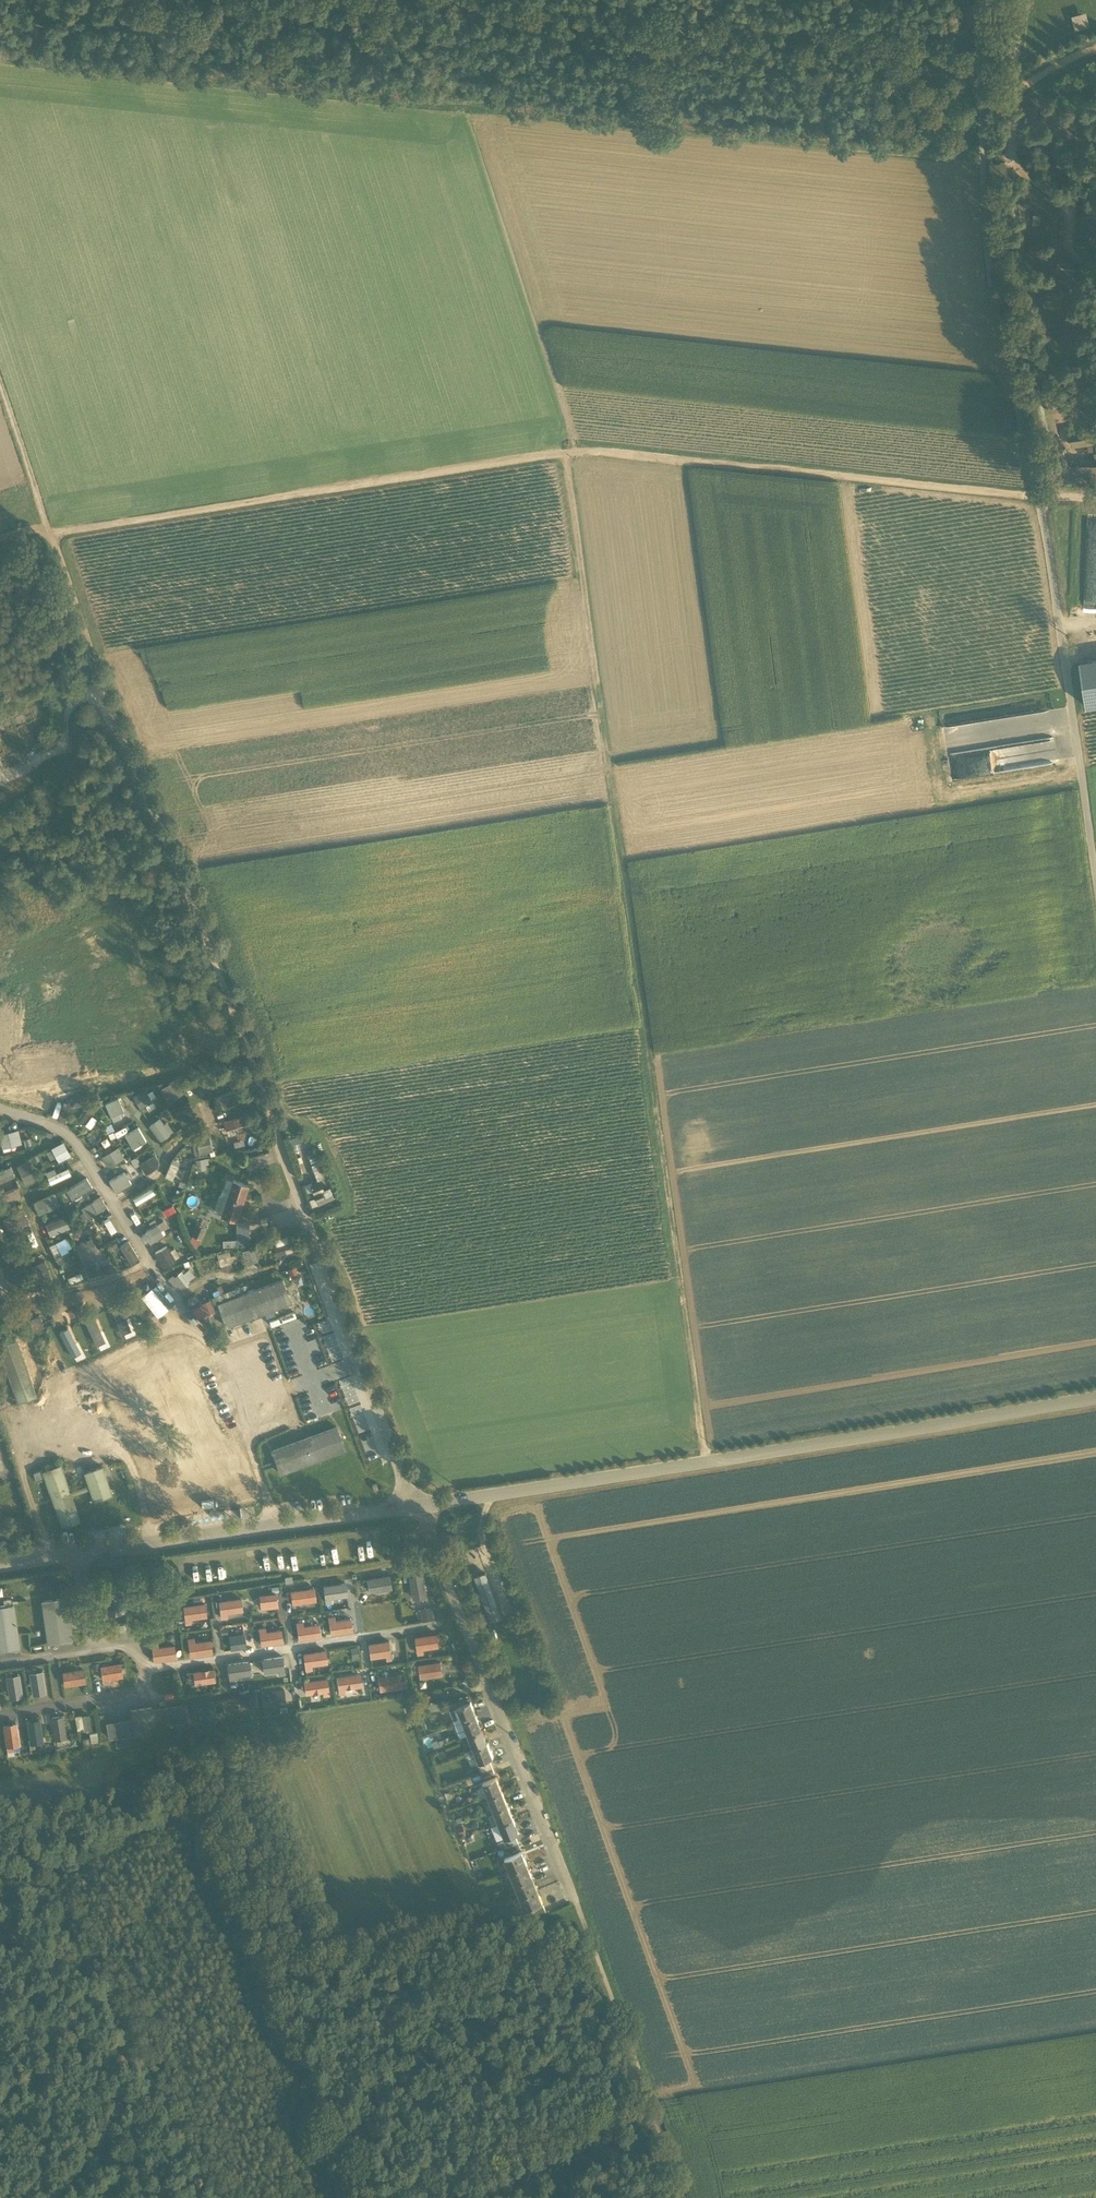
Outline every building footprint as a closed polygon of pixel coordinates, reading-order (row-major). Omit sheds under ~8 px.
[(1075,31),(1089,26),(1084,11),(1070,15),(1075,31)] [(991,164),(992,180),(1002,178),(1000,163),(991,164)] [(1063,272),(1067,272),(1068,271),(1073,271),(1073,264),(1058,263),(1058,270),(1063,270),(1063,272)] [(1068,339),(1068,345),(1077,344),(1076,338),(1079,337),(1078,329),(1076,329),(1075,322),(1066,323),(1067,330),(1065,330),(1066,339),(1068,339)] [(1036,362),(1038,366),(1042,364),(1037,351),(1033,353),(1034,357),(1032,358),(1034,363),(1036,362)] [(1076,513),(1072,619),(1095,620),(1095,514),(1076,513)] [(1080,663),(1086,707),(1095,705),(1095,660),(1080,663)] [(163,1081),(157,1084),(167,1102),(186,1092),(178,1078),(165,1085),(163,1081)] [(241,1086),(218,1095),(223,1107),(246,1098),(241,1086)] [(143,1110),(156,1103),(147,1087),(134,1094),(143,1110)] [(120,1112),(126,1109),(120,1095),(105,1102),(114,1121),(122,1117),(120,1112)] [(171,1114),(176,1123),(182,1120),(185,1125),(200,1116),(192,1102),(171,1114)] [(228,1129),(255,1122),(252,1113),(225,1120),(228,1129)] [(161,1116),(150,1124),(161,1140),(176,1129),(169,1120),(165,1123),(161,1116)] [(140,1125),(125,1134),(133,1148),(148,1139),(140,1125)] [(2,1146),(23,1142),(20,1129),(0,1132),(0,1136),(2,1146)] [(213,1135),(199,1136),(200,1144),(193,1145),(195,1153),(215,1150),(213,1135)] [(66,1140),(53,1146),(60,1160),(73,1154),(66,1140)] [(119,1145),(103,1156),(110,1167),(127,1156),(119,1145)] [(140,1162),(147,1173),(162,1163),(156,1152),(140,1162)] [(246,1158),(249,1170),(261,1167),(258,1155),(246,1158)] [(173,1156),(165,1175),(175,1180),(178,1173),(184,1175),(189,1163),(173,1156)] [(208,1157),(195,1159),(197,1170),(206,1169),(205,1164),(209,1163),(208,1157)] [(18,1164),(27,1184),(40,1178),(31,1158),(18,1164)] [(59,1170),(70,1166),(67,1158),(56,1163),(59,1170)] [(15,1175),(10,1166),(0,1170),(0,1182),(15,1175)] [(70,1166),(49,1176),(52,1182),(73,1172),(70,1166)] [(111,1179),(118,1191),(134,1183),(127,1170),(111,1179)] [(72,1198),(94,1187),(89,1176),(67,1187),(72,1198)] [(223,1187),(229,1190),(232,1181),(226,1179),(223,1187)] [(233,1179),(232,1181),(229,1190),(227,1197),(242,1201),(247,1184),(233,1179)] [(307,1184),(316,1203),(323,1200),(314,1180),(307,1184)] [(137,1203),(157,1192),(154,1186),(133,1197),(137,1203)] [(222,1187),(220,1194),(227,1197),(229,1190),(223,1187),(222,1187)] [(40,1213),(61,1205),(57,1192),(35,1201),(40,1213)] [(221,1214),(227,1197),(220,1194),(218,1194),(213,1211),(221,1214)] [(85,1220),(109,1205),(103,1195),(79,1210),(85,1220)] [(236,1219),(242,1201),(227,1197),(221,1214),(236,1219)] [(131,1220),(138,1217),(134,1207),(127,1210),(131,1220)] [(26,1225),(20,1211),(4,1218),(10,1231),(26,1225)] [(150,1223),(156,1221),(153,1213),(147,1215),(150,1223)] [(46,1222),(51,1236),(72,1228),(67,1215),(46,1222)] [(112,1216),(99,1221),(105,1235),(118,1230),(112,1216)] [(163,1228),(167,1226),(165,1221),(143,1230),(149,1243),(166,1236),(163,1228)] [(236,1239),(236,1246),(250,1242),(249,1222),(235,1222),(236,1239)] [(206,1228),(196,1224),(191,1235),(192,1235),(200,1239),(201,1239),(206,1228)] [(272,1240),(279,1256),(296,1250),(290,1234),(272,1240)] [(200,1239),(192,1235),(190,1240),(196,1249),(200,1239)] [(58,1264),(69,1259),(66,1251),(73,1248),(68,1236),(49,1245),(58,1264)] [(84,1266),(97,1261),(94,1253),(99,1251),(94,1237),(76,1242),(84,1266)] [(123,1243),(131,1263),(141,1259),(133,1239),(123,1243)] [(0,1246),(0,1263),(0,1264),(14,1259),(8,1243),(0,1246)] [(179,1258),(171,1243),(155,1251),(163,1267),(179,1258)] [(111,1262),(102,1263),(103,1272),(113,1270),(111,1262)] [(170,1279),(179,1290),(195,1277),(186,1266),(170,1279)] [(9,1289),(23,1285),(19,1271),(4,1276),(9,1289)] [(218,1304),(226,1327),(258,1315),(291,1303),(282,1280),(218,1304)] [(71,1310),(85,1306),(81,1291),(67,1295),(71,1310)] [(143,1294),(131,1298),(138,1318),(149,1314),(143,1294)] [(115,1303),(104,1307),(111,1327),(122,1323),(115,1303)] [(206,1303),(194,1306),(198,1317),(209,1314),(206,1303)] [(299,1345),(315,1340),(306,1309),(278,1317),(284,1339),(297,1336),(299,1345)] [(89,1312),(77,1316),(84,1336),(96,1332),(89,1312)] [(41,1339),(44,1350),(60,1345),(56,1334),(41,1339)] [(107,1351),(122,1343),(117,1335),(103,1342),(107,1351)] [(92,1340),(80,1345),(85,1359),(98,1354),(92,1340)] [(19,1402),(23,1400),(35,1396),(16,1341),(0,1346),(0,1350),(12,1384),(19,1402)] [(64,1355),(40,1362),(44,1374),(50,1372),(49,1366),(66,1362),(64,1355)] [(193,1369),(199,1393),(207,1391),(201,1366),(193,1369)] [(272,1451),(281,1473),(345,1449),(336,1427),(272,1451)] [(43,1471),(63,1527),(80,1520),(71,1495),(90,1488),(94,1501),(111,1495),(102,1467),(85,1473),(89,1485),(70,1492),(60,1465),(43,1471)] [(360,1476),(361,1494),(373,1493),(372,1475),(360,1476)] [(424,1571),(409,1575),(415,1599),(430,1595),(424,1571)] [(485,1572),(474,1577),(491,1622),(503,1617),(485,1572)] [(363,1579),(364,1585),(371,1584),(372,1592),(395,1588),(393,1574),(363,1579)] [(51,1577),(51,1589),(60,1589),(60,1577),(51,1577)] [(287,1590),(288,1597),(294,1596),(295,1603),(319,1600),(317,1586),(287,1590)] [(125,1588),(120,1589),(123,1610),(129,1610),(125,1588)] [(123,1610),(120,1589),(115,1590),(103,1592),(106,1613),(123,1611),(123,1610)] [(260,1594),(262,1609),(280,1606),(278,1591),(260,1594)] [(230,1612),(246,1610),(244,1596),(221,1599),(223,1618),(230,1617),(230,1612)] [(42,1601),(48,1642),(72,1639),(66,1598),(42,1601)] [(183,1604),(185,1624),(193,1623),(193,1618),(209,1616),(207,1602),(183,1604)] [(19,1646),(13,1605),(0,1607),(0,1649),(19,1646)] [(423,1619),(434,1619),(434,1606),(423,1607),(423,1619)] [(352,1631),(351,1619),(335,1622),(334,1616),(328,1617),(331,1634),(352,1631)] [(320,1636),(319,1624),(303,1627),(302,1621),(296,1622),(299,1639),(320,1636)] [(104,1627),(105,1634),(125,1631),(124,1624),(104,1627)] [(283,1642),(282,1630),(266,1632),(265,1627),(259,1628),(262,1645),(283,1642)] [(423,1648),(439,1646),(437,1634),(416,1637),(418,1655),(424,1654),(423,1648)] [(212,1652),(210,1640),(195,1643),(194,1637),(188,1638),(190,1655),(212,1652)] [(369,1644),(371,1657),(386,1655),(386,1659),(392,1659),(390,1641),(369,1644)] [(175,1657),(174,1645),(158,1648),(157,1642),(151,1643),(154,1660),(175,1657)] [(310,1664),(328,1662),(326,1650),(303,1653),(305,1671),(311,1670),(310,1664)] [(262,1659),(264,1671),(278,1669),(278,1674),(285,1673),(282,1656),(262,1659)] [(123,1661),(102,1664),(103,1679),(125,1677),(123,1661)] [(235,1675),(250,1673),(249,1661),(227,1664),(230,1681),(236,1680),(235,1675)] [(419,1665),(421,1678),(442,1675),(440,1662),(419,1665)] [(45,1670),(37,1670),(36,1666),(30,1667),(33,1694),(47,1692),(45,1670)] [(62,1670),(65,1685),(89,1681),(86,1666),(62,1670)] [(190,1676),(197,1676),(197,1682),(216,1681),(216,1668),(190,1669),(190,1676)] [(13,1670),(7,1670),(9,1697),(24,1696),(22,1673),(13,1674),(13,1670)] [(344,1687),(361,1685),(360,1673),(337,1676),(339,1694),(345,1693),(344,1687)] [(378,1677),(380,1690),(402,1687),(400,1674),(378,1677)] [(304,1681),(305,1692),(323,1690),(323,1696),(329,1695),(327,1678),(304,1681)] [(285,1703),(283,1688),(267,1690),(270,1705),(285,1703)] [(240,1705),(245,1704),(245,1708),(257,1706),(255,1693),(239,1696),(240,1705)] [(470,1697),(447,1704),(449,1709),(457,1706),(471,1701),(470,1697)] [(457,1706),(463,1720),(476,1715),(471,1701),(457,1706)] [(442,1702),(429,1704),(430,1711),(443,1709),(442,1702)] [(185,1704),(152,1709),(154,1724),(187,1719),(185,1704)] [(131,1709),(133,1719),(135,1733),(155,1730),(154,1724),(152,1709),(151,1706),(131,1709)] [(455,1723),(463,1720),(457,1706),(449,1709),(455,1723)] [(76,1714),(77,1728),(91,1728),(91,1713),(76,1714)] [(55,1738),(68,1737),(66,1714),(53,1716),(55,1738)] [(482,1728),(476,1715),(463,1720),(469,1734),(482,1728)] [(45,1741),(43,1718),(30,1718),(31,1742),(45,1741)] [(122,1735),(135,1733),(133,1719),(120,1721),(122,1735)] [(463,1720),(455,1723),(461,1737),(469,1734),(463,1720)] [(107,1723),(109,1737),(122,1735),(120,1721),(107,1723)] [(15,1749),(15,1743),(20,1743),(20,1722),(5,1722),(6,1750),(15,1749)] [(487,1742),(482,1728),(469,1734),(474,1747),(487,1742)] [(493,1756),(487,1742),(474,1747),(480,1762),(493,1756)] [(480,1762),(474,1747),(467,1750),(472,1765),(480,1762)] [(479,1766),(481,1772),(493,1767),(490,1761),(479,1766)] [(495,1773),(493,1767),(481,1772),(483,1778),(495,1773)] [(484,1785),(489,1795),(502,1790),(496,1776),(483,1781),(484,1785)] [(489,1795),(484,1785),(477,1788),(481,1798),(489,1795)] [(508,1804),(502,1790),(489,1795),(490,1798),(494,1809),(508,1804)] [(494,1809),(490,1798),(484,1801),(488,1811),(494,1809)] [(513,1817),(508,1804),(494,1809),(495,1812),(500,1823),(513,1817)] [(500,1823),(495,1812),(488,1815),(492,1826),(500,1823)] [(519,1831),(513,1817),(500,1823),(505,1837),(519,1831)] [(492,1826),(491,1826),(497,1840),(505,1837),(500,1823),(492,1826)] [(473,1833),(462,1838),(465,1845),(476,1840),(473,1833)] [(507,1847),(518,1842),(516,1836),(504,1841),(507,1847)] [(504,1840),(498,1843),(500,1849),(507,1847),(504,1841),(504,1840)] [(521,1848),(518,1842),(507,1847),(509,1853),(521,1848)] [(505,1858),(510,1871),(527,1864),(522,1851),(505,1858)] [(532,1877),(527,1864),(510,1871),(515,1884),(532,1877)] [(538,1889),(532,1877),(515,1884),(520,1896),(538,1889)] [(543,1903),(538,1889),(520,1896),(526,1909),(543,1903)] [(532,1909),(534,1915),(546,1911),(544,1905),(532,1909)] [(526,1919),(534,1915),(532,1909),(524,1913),(526,1919)]
